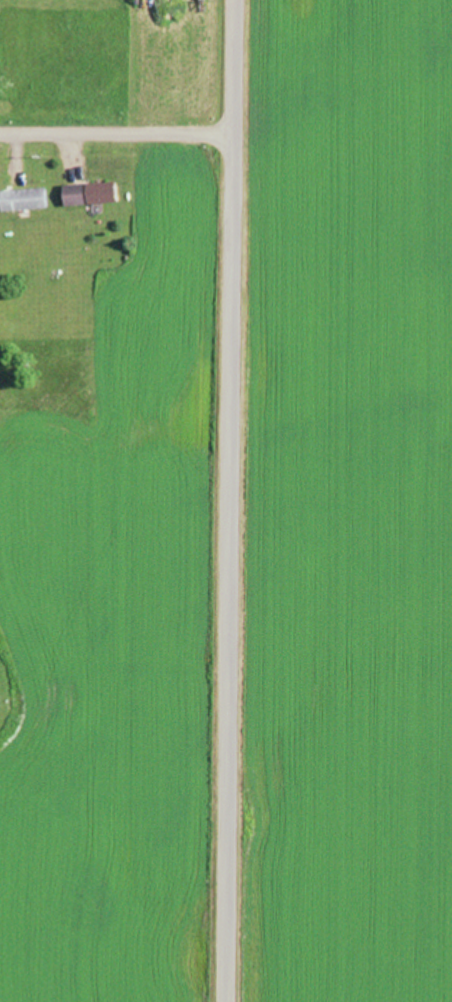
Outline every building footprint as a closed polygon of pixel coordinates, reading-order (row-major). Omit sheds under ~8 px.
[(71,181),(71,203),(117,201),(116,180),(71,181)] [(7,187),(8,208),(55,207),(54,185),(7,187)]
